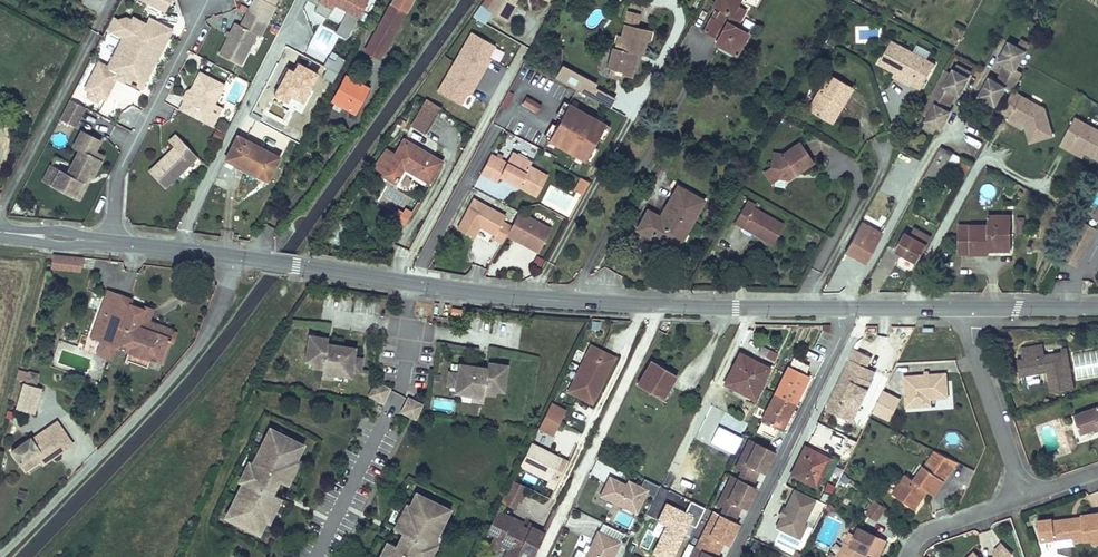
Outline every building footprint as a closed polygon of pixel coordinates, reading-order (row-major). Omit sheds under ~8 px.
[(165,11),(171,0),(143,0),(165,11)] [(247,13),(268,24),(276,8),(275,7),(279,0),(254,0),(247,13)] [(318,5),(315,11),(328,18),(331,12),(335,5),(347,11),(336,32),(348,39),(359,18),(369,0),(308,0),(318,5)] [(389,5),(405,14),(413,0),(391,0),(389,5)] [(506,0),(494,0),(486,10),(504,20),(513,4),(506,0)] [(716,40),(720,41),(721,43),(717,45),(737,55),(749,33),(735,26),(732,24),(731,14),(732,12),(738,15),(742,9),(736,6),(739,0),(717,0),(714,5),(722,10),(715,21),(712,19),(705,31),(717,38),(716,40)] [(507,22),(516,6),(513,4),(504,20),(507,22)] [(365,49),(381,58),(405,14),(389,5),(365,49)] [(732,24),(735,26),(744,10),(742,9),(738,15),(732,12),(731,14),(732,24)] [(629,12),(626,24),(638,27),(641,15),(629,12)] [(268,24),(247,13),(240,27),(234,23),(218,54),(240,65),(257,34),(262,37),(268,24)] [(118,21),(112,18),(107,29),(123,38),(108,68),(98,63),(85,89),(105,100),(116,79),(123,82),(124,80),(131,84),(130,86),(135,88),(136,87),(141,89),(172,31),(150,19),(147,26),(134,19),(132,21),(126,18),(118,21)] [(608,67),(611,68),(624,72),(623,75),(634,77),(636,71),(640,54),(643,55),(644,55),(648,40),(650,30),(638,27),(626,24),(623,36),(620,49),(617,48),(613,47),(608,67)] [(496,47),(471,32),(436,91),(461,105),(468,93),(472,95),(492,61),(489,59),(496,47)] [(1017,47),(1026,52),(1030,44),(1021,40),(1017,47)] [(877,67),(891,74),(911,85),(910,89),(920,94),(935,66),(891,43),(877,67)] [(1017,47),(1010,43),(1000,61),(1007,65),(997,82),(990,78),(980,96),(987,100),(996,105),(1006,88),(1012,91),(1023,73),(1016,69),(1026,52),(1017,47)] [(336,60),(330,57),(325,65),(337,72),(342,64),(336,60)] [(950,74),(965,82),(971,72),(956,64),(950,74)] [(618,93),(560,67),(554,80),(612,106),(618,93)] [(624,72),(611,68),(610,74),(623,78),(623,75),(624,72)] [(950,74),(944,71),(921,112),(927,116),(926,120),(936,125),(940,128),(949,111),(946,109),(956,92),(959,94),(965,82),(950,74)] [(178,109),(204,123),(211,126),(212,127),(223,107),(221,107),(227,96),(220,92),(224,85),(198,72),(190,89),(191,90),(185,102),(182,100),(178,109)] [(911,85),(891,74),(888,80),(908,91),(910,89),(911,85)] [(333,100),(354,112),(359,102),(356,101),(364,86),(346,76),(333,100)] [(806,113),(826,124),(836,107),(841,109),(852,90),(827,76),(806,113)] [(295,91),(278,82),(270,99),(286,107),(295,91)] [(359,102),(354,112),(353,115),(355,116),(370,89),(364,86),(356,101),(359,102)] [(191,90),(190,89),(185,90),(182,97),(182,100),(185,102),(191,90)] [(1045,109),(1012,91),(1001,112),(1009,116),(1020,123),(1022,120),(1026,123),(1025,125),(1030,142),(1052,137),(1045,109)] [(431,94),(412,125),(425,132),(443,102),(431,94)] [(84,107),(69,100),(59,120),(74,127),(84,107)] [(539,108),(524,100),(520,106),(536,114),(539,108)] [(996,105),(987,100),(983,108),(992,113),(996,105)] [(605,126),(567,105),(558,120),(576,129),(572,136),(555,127),(547,142),(585,163),(605,126)] [(836,107),(826,124),(831,127),(841,109),(836,107)] [(234,115),(226,110),(222,117),(231,121),(234,115)] [(504,119),(496,115),(489,127),(487,131),(495,135),(497,131),(504,119)] [(1020,123),(1009,116),(1007,120),(1023,129),(1025,125),(1026,123),(1022,120),(1020,123)] [(1072,150),(1074,145),(1087,152),(1097,157),(1097,129),(1076,118),(1062,144),(1072,150)] [(576,129),(558,120),(555,127),(572,136),(576,129)] [(936,125),(926,120),(922,126),(933,131),(936,125)] [(100,140),(81,131),(73,147),(79,150),(67,174),(59,170),(52,185),(74,197),(81,182),(83,183),(87,175),(90,177),(92,177),(103,155),(95,151),(100,140)] [(176,134),(169,141),(174,147),(148,171),(164,188),(197,156),(176,134)] [(1005,135),(1002,141),(1016,148),(1019,142),(1005,135)] [(238,136),(227,157),(240,163),(239,166),(268,181),(279,158),(238,136)] [(404,140),(395,153),(385,147),(373,167),(384,174),(383,175),(395,183),(404,168),(429,182),(441,162),(404,140)] [(772,164),(769,177),(781,179),(787,180),(788,173),(792,170),(795,175),(813,163),(800,145),(782,157),(773,156),(772,164)] [(1084,157),(1087,152),(1074,145),(1072,150),(1084,157)] [(941,146),(925,176),(937,182),(953,153),(941,146)] [(500,177),(512,183),(514,179),(523,183),(521,188),(537,196),(548,175),(531,166),(533,162),(513,151),(507,163),(491,155),(482,173),(498,181),(500,177)] [(227,157),(226,159),(239,166),(240,163),(227,157)] [(781,179),(769,177),(772,164),(761,172),(771,186),(781,179)] [(43,181),(52,185),(59,170),(51,166),(43,181)] [(788,173),(787,180),(788,180),(795,175),(792,170),(788,173)] [(90,177),(87,175),(83,183),(81,182),(74,197),(79,200),(90,177)] [(589,183),(582,178),(579,184),(587,188),(589,183)] [(514,179),(512,183),(521,188),(523,183),(514,179)] [(587,188),(579,184),(575,191),(583,195),(587,188)] [(665,220),(661,218),(649,211),(638,229),(671,247),(680,230),(685,232),(703,201),(678,186),(665,211),(669,213),(665,220)] [(389,188),(386,195),(401,204),(404,198),(389,188)] [(506,216),(475,199),(459,229),(475,238),(481,227),(496,235),(494,238),(503,243),(511,226),(503,222),(506,216)] [(405,225),(412,210),(403,207),(397,221),(405,225)] [(735,224),(744,230),(746,226),(757,233),(755,236),(773,246),(783,226),(754,209),(752,214),(743,209),(735,224)] [(665,211),(661,218),(665,220),(669,213),(665,211)] [(508,237),(518,242),(519,238),(532,245),(531,248),(539,252),(551,229),(519,213),(508,237)] [(989,254),(989,251),(989,247),(1011,247),(1011,234),(1007,234),(1007,226),(1011,226),(1011,216),(988,217),(987,226),(958,226),(958,254),(989,254)] [(327,234),(334,243),(349,229),(342,221),(327,234)] [(858,229),(845,252),(866,263),(882,233),(861,222),(858,229)] [(1016,225),(1018,235),(1026,234),(1024,223),(1016,225)] [(746,226),(744,230),(755,236),(757,233),(746,226)] [(915,227),(910,235),(927,245),(932,236),(915,227)] [(680,230),(671,247),(675,250),(685,232),(680,230)] [(895,250),(918,262),(927,245),(910,235),(905,232),(895,250)] [(519,238),(518,242),(531,248),(532,245),(519,238)] [(831,253),(837,241),(830,238),(824,250),(831,253)] [(81,272),(82,256),(51,254),(51,270),(81,272)] [(117,293),(106,289),(89,336),(97,339),(99,340),(94,353),(112,359),(117,346),(126,350),(123,359),(144,366),(147,358),(157,362),(170,329),(146,320),(149,311),(129,304),(121,301),(115,299),(117,293)] [(123,295),(121,301),(129,304),(131,298),(123,295)] [(326,337),(308,335),(304,360),(322,362),(321,367),(321,371),(332,373),(349,375),(350,369),(358,371),(360,358),(351,357),(353,347),(340,345),(339,355),(324,353),(326,343),(326,337)] [(340,345),(326,343),(324,353),(339,355),(340,345)] [(591,347),(568,392),(591,403),(614,358),(591,347)] [(1022,360),(1016,361),(1019,377),(1046,372),(1050,393),(1071,389),(1064,350),(1060,351),(1060,353),(1043,356),(1041,347),(1021,351),(1022,360)] [(765,358),(775,361),(778,352),(768,349),(765,358)] [(1073,355),(1078,379),(1097,374),(1097,349),(1073,355)] [(742,355),(732,375),(735,376),(745,356),(742,355)] [(732,375),(727,385),(751,397),(760,379),(763,380),(769,369),(745,356),(735,376),(732,375)] [(154,370),(157,362),(147,358),(144,366),(154,370)] [(773,438),(778,429),(785,414),(788,416),(800,392),(797,390),(805,375),(809,366),(793,358),(757,430),(773,438)] [(877,369),(853,358),(829,406),(849,416),(859,395),(865,398),(874,379),(872,379),(877,369)] [(671,387),(666,384),(673,374),(651,361),(638,386),(662,399),(667,390),(668,391),(671,387)] [(469,375),(471,365),(458,363),(457,373),(448,372),(446,384),(455,385),(454,392),(471,394),(482,396),(483,392),(484,387),(495,389),(501,390),(505,364),(487,362),(486,367),(484,377),(469,375)] [(486,367),(471,365),(469,375),(484,377),(486,367)] [(18,370),(16,380),(38,383),(39,373),(18,370)] [(673,374),(666,384),(671,387),(677,376),(673,374)] [(805,375),(797,390),(800,392),(808,377),(805,375)] [(907,410),(923,409),(923,401),(930,400),(947,399),(945,376),(904,379),(907,410)] [(760,379),(751,397),(753,398),(763,380),(760,379)] [(387,388),(375,382),(368,395),(381,401),(387,388)] [(33,414),(40,390),(23,384),(16,409),(33,414)] [(899,403),(881,394),(871,414),(889,423),(899,403)] [(865,398),(859,395),(849,416),(854,419),(865,398)] [(434,397),(432,409),(454,413),(456,400),(434,397)] [(420,404),(407,398),(401,411),(413,417),(420,404)] [(551,402),(539,427),(554,434),(566,409),(551,402)] [(1093,431),(1097,429),(1097,408),(1074,417),(1080,436),(1093,431)] [(785,414),(778,429),(781,431),(788,416),(785,414)] [(42,466),(73,446),(58,423),(38,436),(41,440),(35,444),(32,440),(31,439),(12,451),(20,464),(35,455),(39,462),(42,466)] [(711,442),(734,454),(741,439),(718,428),(711,442)] [(273,431),(271,435),(264,449),(259,446),(252,461),(254,463),(243,486),(240,485),(233,499),(238,501),(231,515),(229,519),(257,533),(264,520),(269,509),(272,511),(279,497),(270,493),(259,487),(265,475),(276,480),(285,484),(292,471),(289,469),(294,459),(301,444),(273,431)] [(960,431),(947,433),(949,446),(962,444),(960,431)] [(264,449),(271,435),(266,432),(259,446),(264,449)] [(745,464),(756,443),(750,440),(739,460),(745,464)] [(532,442),(520,464),(549,479),(548,483),(555,487),(562,473),(555,469),(561,456),(532,442)] [(774,452),(756,443),(745,464),(739,460),(735,468),(742,472),(755,478),(759,471),(760,467),(765,470),(774,452)] [(806,448),(792,476),(817,488),(831,460),(806,448)] [(927,463),(948,478),(957,464),(934,453),(927,463)] [(35,455),(20,464),(25,471),(39,462),(35,455)] [(297,461),(294,459),(289,469),(292,471),(297,461)] [(243,486),(254,463),(252,461),(249,460),(237,483),(240,485),(243,486)] [(927,463),(923,468),(944,483),(948,478),(927,463)] [(902,491),(897,499),(915,511),(927,494),(933,499),(944,483),(923,468),(914,482),(906,476),(898,488),(902,491)] [(755,478),(742,472),(738,479),(751,485),(755,478)] [(276,480),(265,475),(259,487),(270,493),(276,480)] [(634,512),(646,490),(627,480),(625,484),(609,476),(599,494),(634,512)] [(738,479),(732,476),(718,504),(724,508),(737,514),(741,507),(742,503),(747,506),(756,487),(751,485),(738,479)] [(527,486),(513,479),(502,502),(515,509),(527,486)] [(898,488),(893,495),(897,499),(902,491),(898,488)] [(794,491),(776,529),(794,537),(800,524),(802,525),(814,501),(794,491)] [(429,539),(432,541),(439,527),(434,524),(441,510),(443,506),(415,493),(408,505),(403,516),(400,515),(393,528),(413,538),(407,551),(396,545),(387,541),(380,554),(383,556),(421,556),(429,539)] [(771,497),(762,515),(776,522),(785,504),(771,497)] [(238,501),(233,499),(227,512),(231,515),(238,501)] [(886,510),(876,502),(870,510),(879,518),(886,510)] [(408,505),(405,504),(400,515),(403,516),(408,505)] [(737,514),(724,508),(721,514),(734,521),(737,514)] [(272,511),(269,509),(264,520),(267,521),(272,511)] [(446,513),(441,510),(434,524),(439,527),(446,513)] [(879,518),(870,510),(865,516),(875,523),(879,518)] [(719,550),(723,543),(724,539),(729,541),(738,523),(734,521),(721,514),(714,511),(700,540),(706,543),(719,550)] [(529,531),(523,528),(514,523),(515,520),(500,512),(490,533),(495,536),(504,540),(502,545),(510,549),(506,556),(533,556),(544,534),(530,527),(529,531)] [(1081,515),(1082,517),(1082,521),(1071,523),(1066,519),(1054,520),(1053,518),(1039,520),(1041,541),(1072,538),(1073,543),(1092,541),(1093,545),(1097,544),(1097,513),(1081,515)] [(514,523),(523,528),(525,525),(515,520),(514,523)] [(800,524),(794,537),(800,540),(806,527),(802,525),(800,524)] [(862,554),(866,555),(870,556),(877,556),(885,542),(857,529),(849,546),(844,544),(838,556),(860,556),(862,554)] [(754,530),(751,537),(768,545),(771,538),(754,530)] [(597,532),(584,556),(612,556),(619,543),(597,532)] [(413,538),(402,533),(396,545),(407,551),(413,538)] [(504,540),(495,536),(491,546),(499,549),(502,545),(504,540)] [(429,539),(421,556),(428,556),(435,542),(432,541),(429,539)] [(719,550),(706,543),(703,550),(716,556),(719,550)] [(1014,556),(1002,544),(995,551),(995,556),(1014,556)] [(696,547),(692,556),(717,556),(716,556),(703,550),(696,547)]
